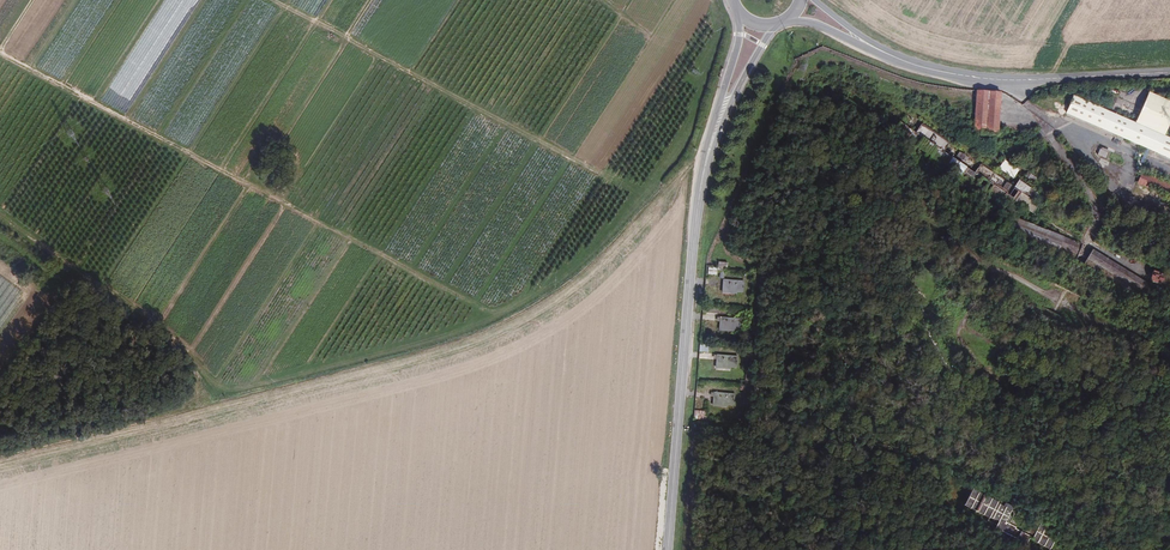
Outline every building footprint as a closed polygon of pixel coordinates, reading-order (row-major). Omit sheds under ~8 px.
[(1002,92),(976,90),(973,128),(999,131),(1002,92)] [(1135,123),(1165,136),(1169,124),(1169,102),(1148,93),(1135,123)] [(1073,96),(1066,114),(1169,159),(1169,139),(1165,136),(1135,123),(1073,96)] [(921,124),(915,133),(944,152),(949,143),(921,124)] [(1099,149),(1097,156),(1106,159),(1106,160),(1121,167),(1124,159),(1099,149)] [(955,156),(965,164),(969,159),(960,151),(955,156)] [(1003,160),(998,169),(1014,179),(1019,170),(1003,160)] [(980,164),(975,173),(1012,198),(1011,200),(1032,214),(1038,204),(1029,198),(1033,190),(1017,181),(1014,187),(980,164)] [(1141,173),(1137,184),(1169,197),(1169,185),(1141,173)] [(489,223),(493,227),(498,222),(494,218),(489,223)] [(1078,256),(1082,244),(1014,218),(1010,230),(1078,256)] [(1147,299),(1153,287),(1093,249),(1086,261),(1147,299)] [(708,267),(707,274),(715,275),(716,268),(708,267)] [(1150,281),(1161,284),(1164,273),(1153,270),(1150,281)] [(744,281),(723,279),(721,293),(736,295),(736,293),(743,293),(744,281)] [(741,319),(720,317),(719,332),(733,333),(734,331),(740,332),(741,319)] [(738,357),(716,354),(715,369),(730,370),(730,368),(737,369),(738,357)] [(734,395),(714,392),(712,407),(727,408),(728,407),(733,407),(734,395)] [(997,502),(971,489),(963,505),(989,519),(990,518),(998,523),(995,529),(1025,545),(1029,537),(1014,529),(1014,528),(1004,522),(1012,507),(1004,503),(1002,507),(996,504),(997,502)] [(1039,523),(1030,540),(1049,549),(1057,532),(1039,523)]
